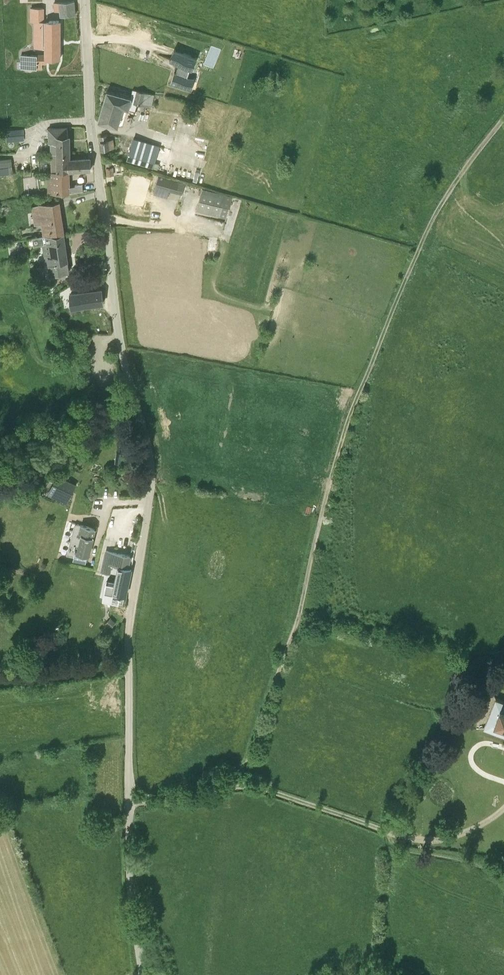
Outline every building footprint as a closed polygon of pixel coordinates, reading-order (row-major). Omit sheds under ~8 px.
[(61,15),(76,14),(74,0),(54,2),(55,11),(60,10),(61,15)] [(59,20),(36,20),(36,11),(27,12),(27,48),(45,48),(45,54),(17,54),(17,68),(43,69),(43,63),(47,64),(47,59),(50,59),(60,59),(60,58),(59,20)] [(206,64),(216,67),(222,48),(213,45),(206,64)] [(177,50),(173,60),(179,63),(176,72),(175,72),(171,83),(191,89),(195,78),(187,76),(190,67),(193,68),(197,58),(177,50)] [(154,96),(142,92),(133,89),(131,97),(107,90),(99,120),(108,123),(119,126),(124,108),(129,110),(129,109),(135,111),(137,103),(152,107),(154,96)] [(50,153),(69,152),(68,127),(48,128),(48,143),(50,143),(50,153)] [(27,140),(27,130),(14,131),(14,141),(27,140)] [(111,140),(108,140),(108,134),(101,135),(101,141),(102,150),(115,148),(114,139),(111,140)] [(164,171),(171,149),(133,138),(126,161),(164,171)] [(37,156),(37,171),(48,171),(51,171),(69,170),(69,159),(69,152),(50,153),(51,155),(37,156)] [(69,159),(69,170),(90,169),(90,159),(69,159)] [(13,173),(12,165),(0,166),(0,174),(13,173)] [(70,192),(73,192),(83,191),(83,184),(69,184),(69,170),(51,171),(48,171),(48,194),(70,193),(70,192)] [(182,194),(185,183),(158,176),(154,194),(168,198),(169,190),(182,194)] [(233,196),(226,195),(203,188),(196,211),(226,219),(233,196)] [(44,236),(64,233),(59,202),(31,206),(34,225),(41,224),(43,236),(44,236)] [(50,274),(69,271),(64,233),(44,236),(43,236),(33,237),(34,245),(42,244),(46,264),(49,264),(50,274)] [(81,247),(81,256),(89,256),(89,254),(94,254),(94,249),(89,249),(89,247),(81,247)] [(77,304),(105,301),(104,288),(75,292),(77,304)] [(67,505),(75,485),(55,477),(47,496),(67,505)] [(95,527),(86,525),(75,522),(66,555),(77,558),(87,560),(88,555),(89,555),(94,536),(93,536),(95,527)] [(118,565),(128,567),(131,555),(106,550),(105,550),(100,571),(110,574),(112,564),(118,565)] [(132,567),(128,567),(118,565),(114,584),(110,583),(106,582),(105,590),(126,595),(132,567)] [(111,617),(106,623),(111,627),(116,622),(111,617)] [(503,735),(503,700),(496,697),(484,727),(503,735)]
